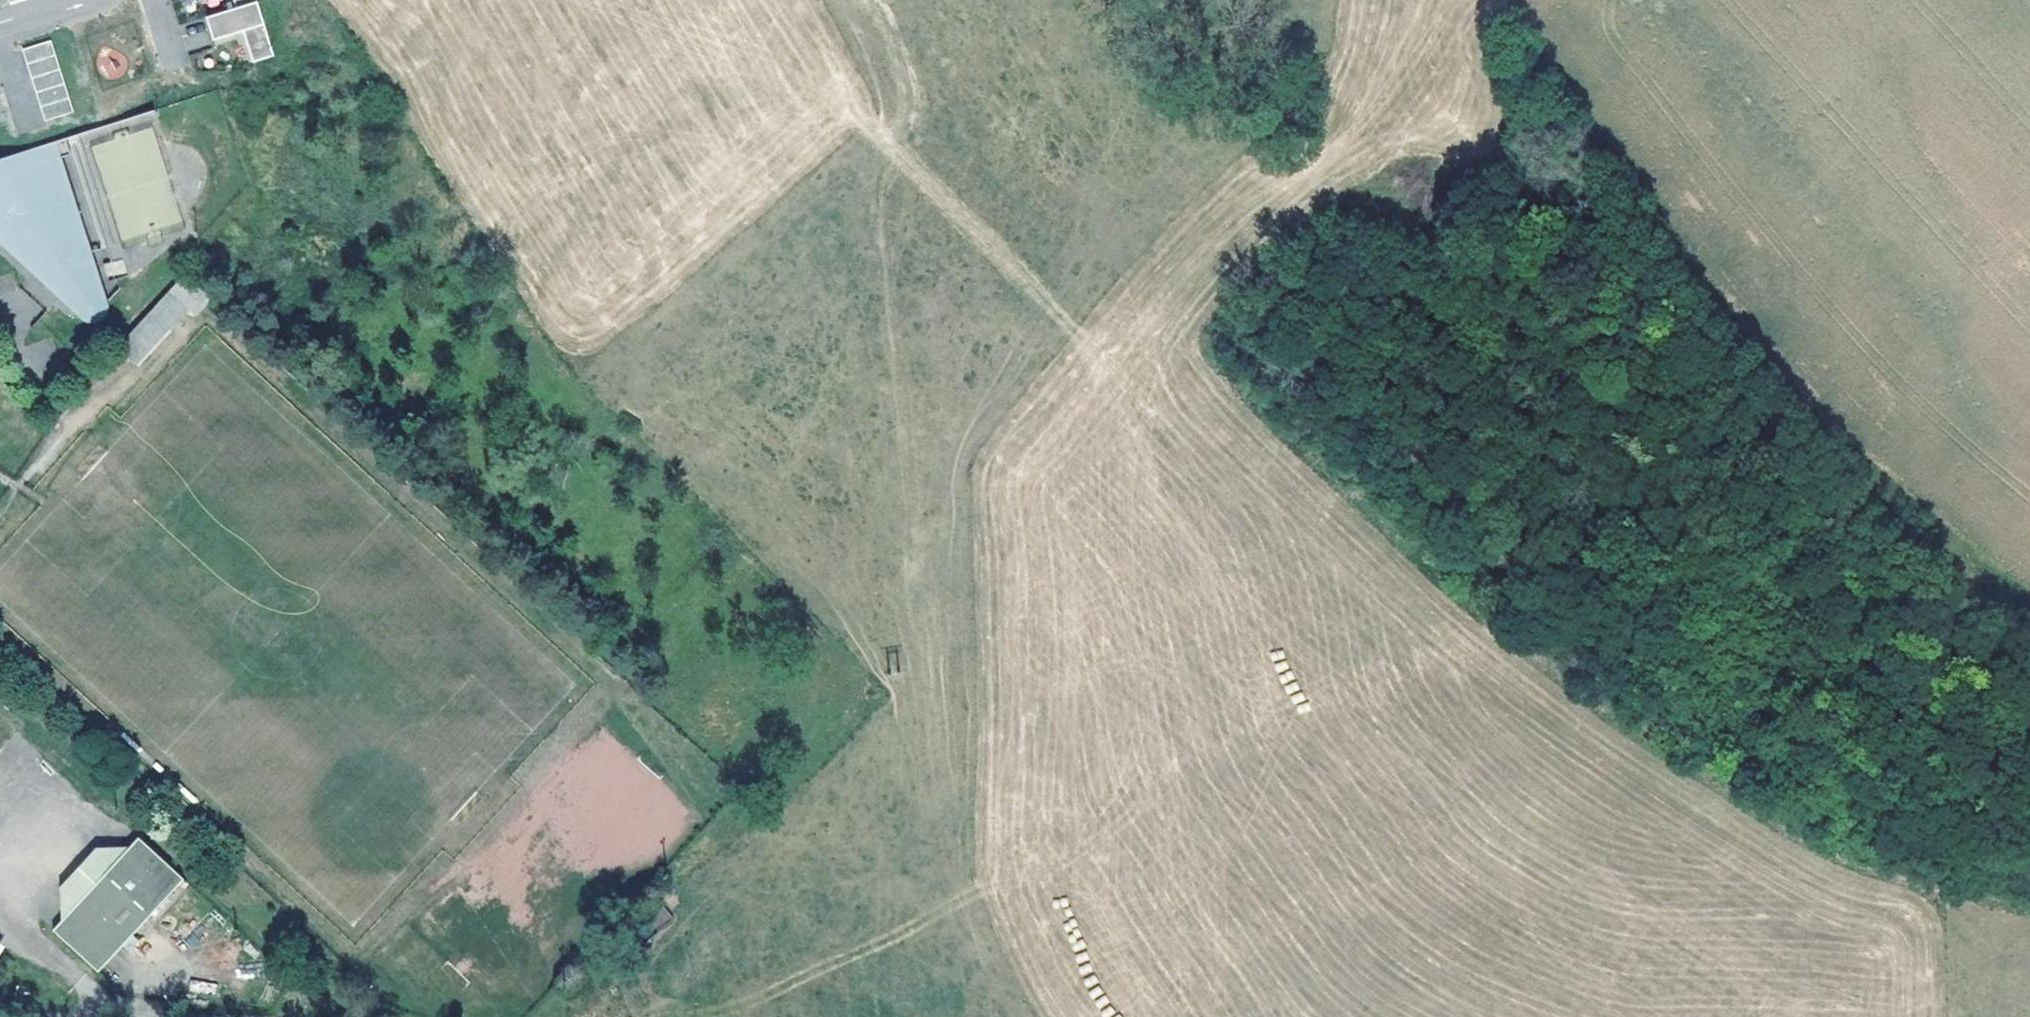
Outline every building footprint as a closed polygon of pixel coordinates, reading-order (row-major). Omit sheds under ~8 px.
[(274,55),(257,0),(234,0),(236,7),(206,17),(214,40),(243,30),(253,62),(274,55)] [(53,42),(24,50),(45,122),(74,114),(53,42)] [(117,239),(178,225),(156,128),(95,142),(117,239)] [(1,246),(20,266),(22,267),(24,267),(76,257),(57,159),(67,157),(64,141),(37,149),(11,156),(0,160),(0,246),(1,246)] [(60,317),(90,313),(76,257),(24,267),(22,267),(20,266),(1,246),(0,246),(0,251),(60,317)] [(163,289),(148,306),(96,364),(108,376),(109,377),(137,347),(140,349),(166,322),(180,305),(163,289)] [(180,305),(166,322),(175,330),(190,314),(180,305)] [(90,313),(60,317),(68,323),(70,324),(71,325),(73,326),(75,326),(77,326),(79,326),(80,326),(82,326),(82,325),(83,324),(84,324),(85,323),(86,323),(87,321),(88,320),(88,319),(89,319),(89,317),(90,316),(90,314),(90,313)] [(138,837),(73,910),(63,920),(110,962),(195,870),(148,826),(138,837)] [(71,877),(73,910),(138,837),(104,838),(71,877)] [(191,979),(188,992),(213,998),(217,985),(191,979)]
